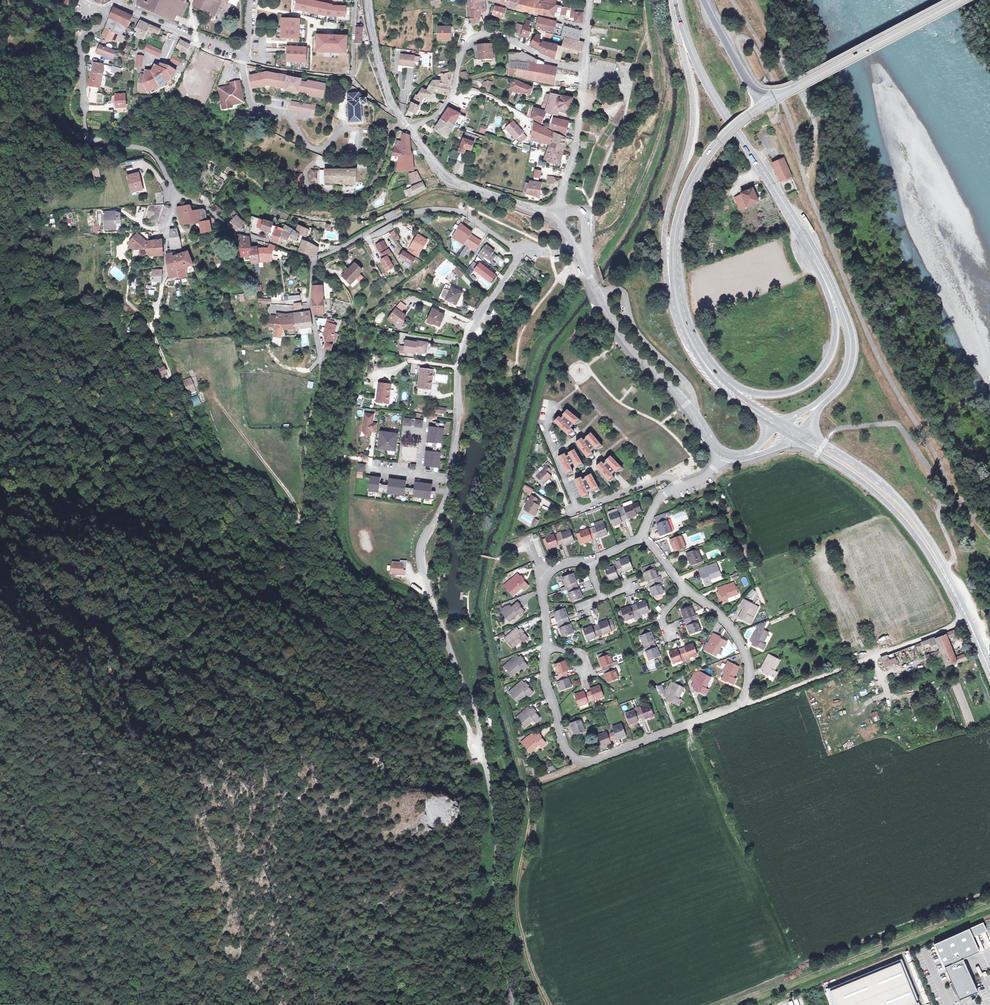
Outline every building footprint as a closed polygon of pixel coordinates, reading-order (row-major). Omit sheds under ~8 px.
[(139,3),(174,20),(177,13),(182,15),(188,3),(186,2),(186,0),(140,0),(139,3)] [(193,6),(204,11),(203,14),(210,18),(212,14),(216,16),(223,1),(228,3),(230,0),(196,0),(193,6)] [(312,0),(296,0),(294,10),(326,16),(346,17),(346,6),(332,5),(332,4),(312,0)] [(509,7),(517,10),(519,0),(518,0),(511,0),(509,7)] [(524,12),(526,5),(527,2),(524,1),(524,0),(520,0),(519,0),(517,10),(524,12)] [(530,0),(527,0),(527,2),(526,5),(536,8),(540,9),(546,10),(546,6),(537,5),(538,2),(530,0)] [(470,14),(481,12),(485,12),(484,6),(476,7),(476,5),(469,7),(469,8),(470,14)] [(524,12),(535,14),(536,8),(526,5),(524,12)] [(114,7),(110,19),(112,20),(127,26),(127,27),(130,21),(131,21),(133,16),(114,7)] [(508,11),(496,8),(493,16),(504,20),(508,11)] [(583,10),(572,9),(572,16),(576,17),(575,23),(583,24),(584,12),(583,12),(583,10)] [(546,10),(546,11),(546,16),(555,18),(555,15),(556,14),(556,12),(546,10)] [(472,20),(472,21),(480,21),(480,18),(481,14),(481,12),(470,14),(472,20)] [(300,18),(280,18),(280,38),(299,38),(300,18)] [(557,23),(540,19),(539,24),(555,28),(556,24),(557,23)] [(122,35),(127,26),(112,20),(109,27),(109,28),(113,31),(113,32),(120,34),(122,35)] [(162,29),(141,20),(137,29),(139,30),(137,35),(145,38),(147,35),(148,32),(159,36),(162,29)] [(482,25),(483,21),(480,21),(472,21),(474,31),(476,32),(478,24),(482,25)] [(524,28),(521,35),(525,37),(524,38),(528,39),(531,34),(530,33),(532,28),(533,24),(527,21),(524,28)] [(537,30),(546,32),(553,34),(555,28),(539,24),(537,30)] [(563,25),(556,24),(553,34),(561,37),(563,30),(562,29),(563,25)] [(565,38),(580,43),(582,32),(565,27),(562,37),(565,38)] [(103,37),(110,39),(113,32),(113,31),(109,28),(108,30),(106,29),(103,37)] [(449,41),(449,28),(437,28),(437,41),(449,41)] [(233,34),(222,29),(218,38),(229,43),(233,34)] [(113,32),(110,39),(118,41),(119,41),(120,34),(113,32)] [(348,35),(316,33),(315,52),(347,54),(348,35)] [(536,35),(529,47),(531,48),(532,46),(536,48),(541,50),(542,45),(539,43),(539,42),(538,41),(541,37),(536,35)] [(582,53),(584,44),(580,43),(565,38),(562,47),(567,48),(566,49),(579,53),(581,53),(582,53)] [(191,43),(181,39),(178,46),(188,51),(191,43)] [(112,58),(116,50),(114,49),(112,48),(102,44),(99,53),(112,58)] [(162,50),(147,44),(145,48),(160,55),(162,50)] [(554,59),(557,47),(543,44),(542,45),(541,50),(540,53),(552,58),(554,59)] [(306,47),(287,46),(286,61),(305,62),(306,47)] [(491,62),(490,46),(477,47),(478,60),(483,60),(483,62),(491,62)] [(559,60),(563,49),(562,48),(557,47),(554,59),(559,60)] [(516,74),(516,77),(554,85),(555,80),(556,73),(557,69),(537,64),(538,61),(520,53),(520,55),(512,52),(506,68),(514,70),(516,72),(516,74)] [(413,65),(414,55),(400,53),(399,64),(413,65)] [(183,59),(174,55),(172,60),(181,64),(183,59)] [(222,70),(225,64),(227,59),(222,57),(220,61),(217,68),(222,70)] [(94,89),(99,63),(94,62),(88,87),(94,89)] [(101,90),(103,74),(104,64),(99,63),(94,89),(101,90)] [(147,79),(141,78),(140,91),(149,92),(149,91),(154,88),(155,89),(167,82),(167,81),(172,78),(173,79),(176,70),(161,63),(160,67),(156,65),(153,71),(146,70),(146,72),(145,75),(148,75),(147,79)] [(450,88),(454,70),(448,72),(442,75),(441,81),(435,81),(434,88),(439,89),(439,94),(448,96),(450,88)] [(193,71),(187,71),(188,78),(188,79),(190,79),(192,79),(192,81),(193,86),(199,86),(199,87),(205,87),(204,75),(193,75),(193,71)] [(258,74),(251,75),(253,87),(260,86),(260,84),(268,83),(277,84),(277,86),(300,90),(302,80),(302,79),(289,76),(289,75),(279,74),(268,72),(261,73),(263,79),(259,80),(258,74)] [(415,99),(422,103),(423,101),(426,102),(428,98),(432,99),(433,92),(439,94),(439,89),(434,88),(435,81),(434,80),(428,90),(423,88),(415,99)] [(514,81),(513,82),(510,89),(509,89),(508,90),(513,92),(513,91),(519,94),(520,92),(522,93),(529,96),(532,89),(514,81)] [(232,85),(220,87),(223,105),(233,103),(239,102),(239,103),(245,102),(241,82),(232,83),(232,85)] [(314,83),(305,82),(303,91),(316,94),(315,95),(324,97),(327,84),(318,82),(317,89),(313,88),(314,83)] [(490,91),(492,84),(489,83),(486,82),(484,89),(490,91)] [(360,122),(360,104),(366,104),(366,99),(362,99),(358,94),(348,94),(348,109),(345,109),(345,117),(348,117),(348,122),(360,122)] [(559,107),(570,110),(572,98),(567,97),(563,96),(551,94),(551,96),(548,103),(557,106),(557,107),(559,107)] [(125,95),(116,95),(116,108),(126,108),(125,95)] [(406,118),(414,119),(422,103),(415,99),(414,101),(412,100),(410,106),(406,118)] [(317,106),(294,101),(292,109),(316,114),(317,106)] [(557,112),(569,116),(570,110),(559,107),(557,107),(557,106),(548,103),(548,105),(547,109),(555,112),(555,111),(558,111),(557,112)] [(541,124),(546,112),(544,111),(544,110),(542,109),(541,110),(535,108),(531,118),(541,124)] [(459,127),(460,127),(465,117),(448,109),(442,119),(454,125),(459,127)] [(553,118),(555,112),(547,109),(546,112),(541,124),(549,128),(553,118)] [(557,127),(566,129),(567,122),(561,120),(562,119),(560,118),(559,120),(553,118),(549,128),(555,132),(557,127)] [(72,128),(64,119),(59,123),(67,133),(72,128)] [(454,125),(442,119),(435,130),(447,137),(454,125)] [(514,121),(507,128),(511,132),(510,133),(517,141),(519,139),(524,135),(525,134),(514,121)] [(534,122),(532,139),(534,140),(550,144),(554,134),(554,133),(534,122)] [(557,127),(555,132),(564,136),(566,129),(557,127)] [(471,151),(473,141),(470,140),(472,134),(462,132),(458,152),(465,154),(466,150),(471,151)] [(399,157),(411,156),(409,135),(403,134),(402,142),(396,141),(392,155),(399,157)] [(553,150),(562,152),(565,139),(554,134),(550,144),(549,145),(554,146),(553,150)] [(554,146),(549,145),(542,163),(560,165),(562,152),(553,150),(554,146)] [(399,157),(398,171),(412,168),(411,156),(399,157)] [(780,182),(781,182),(792,177),(785,161),(784,159),(772,164),(780,182)] [(452,173),(460,175),(463,164),(455,162),(452,173)] [(94,179),(101,177),(98,166),(91,168),(94,179)] [(354,169),(322,170),(321,182),(353,184),(354,169)] [(409,184),(420,180),(415,170),(408,172),(409,184)] [(303,173),(295,173),(296,188),(303,188),(303,173)] [(136,189),(133,174),(122,176),(125,192),(136,189)] [(538,197),(541,184),(529,182),(528,185),(525,184),(523,192),(526,193),(526,194),(538,197)] [(424,190),(425,190),(422,183),(411,187),(413,194),(424,190)] [(730,200),(734,211),(746,206),(746,207),(757,203),(751,189),(740,194),(741,196),(730,200)] [(199,203),(208,204),(209,198),(200,196),(199,203)] [(178,207),(179,219),(180,223),(200,222),(198,210),(193,211),(189,204),(178,207)] [(236,218),(241,223),(242,221),(235,215),(237,213),(231,208),(227,214),(233,218),(235,220),(236,218)] [(148,228),(162,226),(164,209),(157,210),(150,212),(149,215),(148,228)] [(205,210),(203,209),(198,210),(200,222),(200,224),(203,235),(210,233),(210,231),(211,230),(209,221),(207,221),(205,210)] [(382,215),(385,220),(394,216),(392,211),(382,215)] [(123,213),(118,212),(107,213),(109,229),(120,228),(119,222),(119,220),(124,219),(123,213)] [(230,227),(236,230),(241,223),(236,218),(235,220),(233,218),(227,225),(230,227)] [(215,221),(209,221),(211,230),(218,229),(215,221)] [(272,241),(277,243),(279,238),(280,233),(281,230),(276,227),(270,225),(263,223),(262,229),(268,230),(267,231),(274,233),(272,241)] [(473,231),(460,223),(450,237),(463,245),(473,231)] [(390,224),(369,234),(372,238),(393,229),(390,224)] [(305,228),(298,225),(293,231),(292,230),(290,237),(296,240),(299,233),(302,235),(305,228)] [(172,248),(182,248),(181,242),(176,229),(175,228),(172,230),(172,248)] [(394,230),(390,232),(395,240),(400,237),(394,230)] [(152,256),(156,256),(156,267),(164,267),(164,253),(163,240),(150,242),(148,234),(139,236),(138,234),(131,243),(131,251),(148,249),(149,252),(152,251),(152,256)] [(482,241),(471,234),(464,244),(475,251),(482,241)] [(248,237),(238,235),(241,248),(249,247),(248,237)] [(419,254),(429,241),(422,236),(412,249),(412,250),(418,255),(419,254)] [(384,240),(377,244),(380,250),(387,247),(384,240)] [(310,255),(314,256),(317,248),(301,242),(298,251),(310,255)] [(275,247),(269,245),(268,249),(265,248),(262,248),(259,248),(260,262),(265,261),(265,259),(272,259),(272,250),(273,250),(275,247)] [(259,248),(258,246),(251,247),(249,247),(241,248),(242,258),(246,258),(246,261),(254,261),(254,262),(254,263),(260,262),(259,248)] [(494,260),(498,256),(494,253),(494,252),(495,252),(487,246),(486,247),(485,246),(481,251),(482,252),(481,254),(491,261),(493,258),(494,260)] [(387,249),(381,253),(384,257),(382,259),(389,270),(395,265),(388,255),(391,254),(387,249)] [(416,258),(405,250),(401,256),(406,259),(403,263),(409,267),(416,258)] [(180,277),(180,278),(188,277),(186,268),(194,265),(188,252),(187,253),(174,258),(174,257),(172,257),(172,255),(168,255),(167,257),(168,266),(171,278),(180,277)] [(442,260),(435,267),(439,270),(445,263),(442,260)] [(496,275),(479,262),(473,270),(490,283),(496,275)] [(360,267),(348,280),(356,288),(362,282),(361,281),(364,277),(367,275),(360,267)] [(159,286),(160,282),(163,282),(163,270),(154,270),(152,285),(146,284),(146,294),(158,295),(159,287),(153,286),(153,285),(159,286)] [(312,297),(314,314),(323,313),(322,286),(312,286),(312,295),(312,297)] [(454,289),(450,287),(445,300),(449,301),(454,289)] [(459,305),(464,293),(454,289),(449,301),(452,303),(459,305)] [(396,317),(391,326),(398,330),(401,325),(402,324),(405,325),(405,326),(408,321),(404,317),(406,314),(407,311),(402,308),(400,310),(399,312),(396,317)] [(437,310),(431,308),(427,322),(432,324),(433,321),(435,322),(434,324),(440,325),(442,320),(440,319),(442,314),(437,311),(437,310)] [(312,326),(309,312),(302,313),(294,313),(295,329),(295,330),(297,330),(296,329),(312,326)] [(285,321),(286,314),(277,313),(277,316),(276,320),(285,321)] [(295,329),(294,313),(286,314),(285,321),(284,329),(295,329)] [(505,321),(505,319),(498,316),(494,324),(502,327),(502,326),(505,321)] [(275,327),(282,328),(284,329),(285,321),(276,320),(275,327)] [(327,343),(330,344),(330,341),(331,341),(333,334),(332,334),(335,325),(333,324),(331,324),(331,325),(327,323),(324,332),(326,333),(325,337),(325,341),(327,341),(327,343)] [(275,327),(273,334),(280,336),(282,328),(275,327)] [(419,342),(408,341),(407,352),(418,354),(418,353),(428,354),(430,342),(419,341),(419,342)] [(162,375),(166,374),(164,368),(160,370),(159,368),(155,369),(156,371),(149,374),(151,380),(153,379),(157,378),(158,380),(163,378),(162,375)] [(433,388),(435,369),(423,368),(421,386),(433,388)] [(191,377),(182,380),(187,394),(196,391),(191,377)] [(390,401),(392,384),(380,382),(377,399),(390,401)] [(189,398),(192,407),(200,404),(197,395),(189,398)] [(566,407),(562,412),(563,412),(560,416),(558,414),(553,418),(567,432),(567,431),(572,427),(570,425),(572,423),(574,421),(578,417),(566,407)] [(375,415),(367,413),(364,431),(367,435),(372,436),(373,432),(378,433),(379,425),(374,423),(375,415)] [(407,417),(406,425),(424,427),(425,420),(407,417)] [(446,432),(447,423),(440,422),(439,426),(432,426),(432,430),(435,430),(435,432),(433,432),(433,436),(435,436),(435,438),(431,437),(430,441),(437,442),(436,450),(429,450),(429,454),(432,454),(432,456),(430,456),(430,460),(432,460),(431,462),(428,461),(427,466),(434,467),(434,471),(441,472),(442,463),(440,463),(441,457),(443,457),(445,438),(444,438),(444,433),(446,432)] [(590,430),(585,434),(586,435),(582,438),(581,435),(575,439),(586,454),(587,454),(591,451),(590,449),(595,445),(595,446),(595,445),(600,442),(590,430)] [(399,441),(400,434),(382,432),(380,449),(397,451),(398,444),(390,443),(390,440),(399,441)] [(399,447),(399,461),(416,461),(416,447),(399,447)] [(563,451),(558,453),(565,470),(566,470),(571,468),(570,466),(575,463),(576,464),(581,461),(573,447),(568,450),(568,451),(565,454),(563,451)] [(600,459),(595,463),(607,478),(608,477),(612,474),(611,472),(615,468),(615,469),(616,468),(620,465),(609,454),(605,457),(606,458),(602,461),(600,459)] [(550,467),(545,462),(542,464),(544,466),(536,474),(543,481),(551,473),(547,470),(550,467)] [(360,471),(367,472),(368,464),(361,463),(360,471)] [(574,477),(581,494),(582,494),(587,492),(586,490),(591,487),(591,488),(592,487),(597,485),(590,471),(584,474),(585,475),(581,477),(580,474),(574,477)] [(372,477),(371,491),(394,494),(394,493),(401,493),(401,495),(421,497),(422,496),(428,497),(428,498),(437,500),(438,492),(434,492),(435,485),(431,484),(431,488),(429,488),(429,486),(424,486),(424,487),(422,487),(423,483),(417,482),(416,490),(408,489),(409,481),(403,481),(402,485),(401,485),(401,482),(397,482),(397,484),(395,484),(395,480),(391,479),(390,487),(382,486),(383,478),(372,477)] [(522,489),(531,494),(534,489),(524,484),(522,489)] [(537,499),(530,495),(526,501),(528,502),(523,510),(533,516),(536,511),(535,511),(538,506),(534,504),(537,499)] [(641,511),(638,502),(633,504),(624,507),(623,508),(624,509),(621,511),(622,512),(618,514),(617,512),(608,515),(612,527),(621,524),(620,521),(636,516),(635,513),(641,511)] [(654,517),(656,524),(667,520),(664,513),(654,517)] [(672,533),(667,520),(656,524),(658,528),(659,533),(657,534),(658,538),(672,533)] [(607,534),(603,524),(594,528),(579,533),(583,543),(607,534)] [(572,542),(568,531),(560,534),(561,536),(558,537),(554,538),(553,535),(544,539),(548,548),(563,543),(564,545),(572,542)] [(686,548),(681,536),(670,540),(672,545),(674,545),(676,551),(686,548)] [(701,562),(697,550),(686,554),(687,559),(689,558),(692,565),(701,562)] [(631,568),(628,558),(620,561),(621,563),(617,565),(604,569),(608,580),(617,576),(616,574),(631,568)] [(401,562),(393,561),(392,574),(406,575),(406,570),(402,570),(403,567),(405,567),(405,562),(401,562)] [(719,576),(715,564),(707,567),(709,571),(700,574),(699,574),(701,578),(702,578),(705,585),(710,583),(709,579),(719,576)] [(643,573),(654,569),(653,565),(641,570),(643,573)] [(658,577),(654,569),(643,573),(646,583),(649,589),(652,597),(663,593),(660,585),(664,583),(662,580),(657,582),(655,578),(658,577)] [(517,573),(508,581),(510,583),(519,576),(517,573)] [(582,597),(573,573),(562,578),(565,585),(567,585),(569,589),(570,592),(568,593),(571,601),(582,597)] [(523,578),(520,575),(519,576),(510,583),(508,581),(503,585),(512,595),(521,588),(523,590),(528,586),(522,579),(523,578)] [(737,594),(733,584),(725,587),(726,590),(717,593),(719,598),(720,598),(723,604),(727,603),(726,599),(737,594)] [(758,608),(743,600),(739,608),(742,609),(737,619),(741,621),(742,620),(749,624),(758,608)] [(648,612),(644,601),(635,604),(629,606),(620,610),(625,620),(633,617),(634,620),(637,619),(635,614),(639,613),(639,615),(648,612)] [(520,605),(517,602),(509,609),(505,605),(499,611),(509,621),(517,613),(520,616),(524,612),(519,606),(520,605)] [(694,615),(691,607),(681,610),(684,619),(687,627),(690,634),(700,631),(697,623),(694,615)] [(574,632),(564,608),(553,613),(557,621),(559,620),(560,624),(558,625),(563,637),(574,632)] [(616,630),(612,620),(600,624),(593,627),(583,630),(587,641),(616,630)] [(768,634),(763,631),(767,623),(765,622),(764,624),(761,623),(760,626),(758,625),(752,635),(755,636),(751,643),(750,645),(754,647),(755,646),(763,650),(765,646),(762,644),(768,634)] [(517,627),(510,633),(512,636),(519,630),(517,627)] [(524,632),(521,628),(519,630),(512,636),(510,633),(504,638),(512,648),(521,640),(524,643),(527,639),(522,633),(524,632)] [(956,664),(967,660),(965,654),(955,657),(948,638),(956,635),(954,628),(915,643),(918,649),(924,647),(933,673),(947,667),(946,666),(956,662),(956,664)] [(653,641),(650,632),(639,636),(644,648),(645,652),(648,660),(659,656),(656,647),(653,641)] [(720,637),(717,635),(715,638),(711,645),(708,644),(704,650),(715,656),(721,646),(724,647),(726,642),(719,639),(720,637)] [(696,655),(692,644),(668,653),(672,664),(681,661),(680,658),(683,657),(686,656),(687,658),(696,655)] [(914,654),(910,645),(907,646),(880,656),(883,665),(914,654)] [(618,679),(609,654),(599,658),(602,667),(604,666),(607,673),(605,673),(608,682),(618,679)] [(778,661),(768,655),(764,662),(767,664),(763,671),(761,673),(765,675),(766,674),(773,678),(776,673),(773,671),(778,661)] [(523,659),(520,656),(519,657),(513,662),(511,660),(504,666),(513,676),(521,668),(523,671),(528,667),(522,661),(523,659)] [(569,670),(565,662),(556,666),(562,681),(558,683),(562,692),(573,687),(566,671),(569,670)] [(737,669),(727,663),(723,669),(726,671),(721,681),(724,683),(725,681),(732,684),(735,680),(732,679),(737,669)] [(710,679),(699,672),(697,676),(693,674),(690,680),(693,682),(695,680),(698,682),(695,688),(693,691),(696,692),(697,691),(705,695),(707,690),(705,689),(710,679)] [(521,681),(515,687),(517,689),(524,683),(521,681)] [(528,686),(525,682),(524,683),(517,689),(515,687),(509,692),(518,702),(526,694),(529,697),(532,693),(527,687),(528,686)] [(682,688),(671,682),(667,689),(670,691),(667,698),(665,701),(669,703),(670,701),(676,705),(678,700),(676,699),(682,688)] [(662,684),(656,686),(659,694),(665,692),(662,684)] [(604,696),(599,686),(591,689),(591,692),(585,694),(584,692),(574,696),(579,706),(588,703),(587,701),(594,698),(595,700),(604,696)] [(654,715),(650,704),(641,708),(638,709),(625,714),(630,725),(639,721),(638,719),(644,716),(645,718),(654,715)] [(535,711),(532,709),(531,710),(529,707),(522,712),(516,718),(525,728),(533,720),(535,722),(539,719),(533,713),(535,711)] [(874,721),(880,719),(877,711),(871,713),(874,721)] [(586,731),(581,719),(570,724),(571,727),(573,726),(577,735),(586,731)] [(625,736),(621,725),(613,728),(614,731),(608,734),(607,731),(597,735),(602,747),(612,743),(611,741),(625,736)] [(540,736),(537,733),(535,735),(530,740),(527,738),(521,743),(530,752),(539,745),(542,748),(545,744),(539,737),(540,736)] [(983,922),(934,944),(955,991),(959,1000),(978,992),(972,979),(963,959),(979,951),(973,937),(987,931),(983,922)] [(830,990),(836,1004),(907,1004),(916,1001),(900,962),(830,990)]
